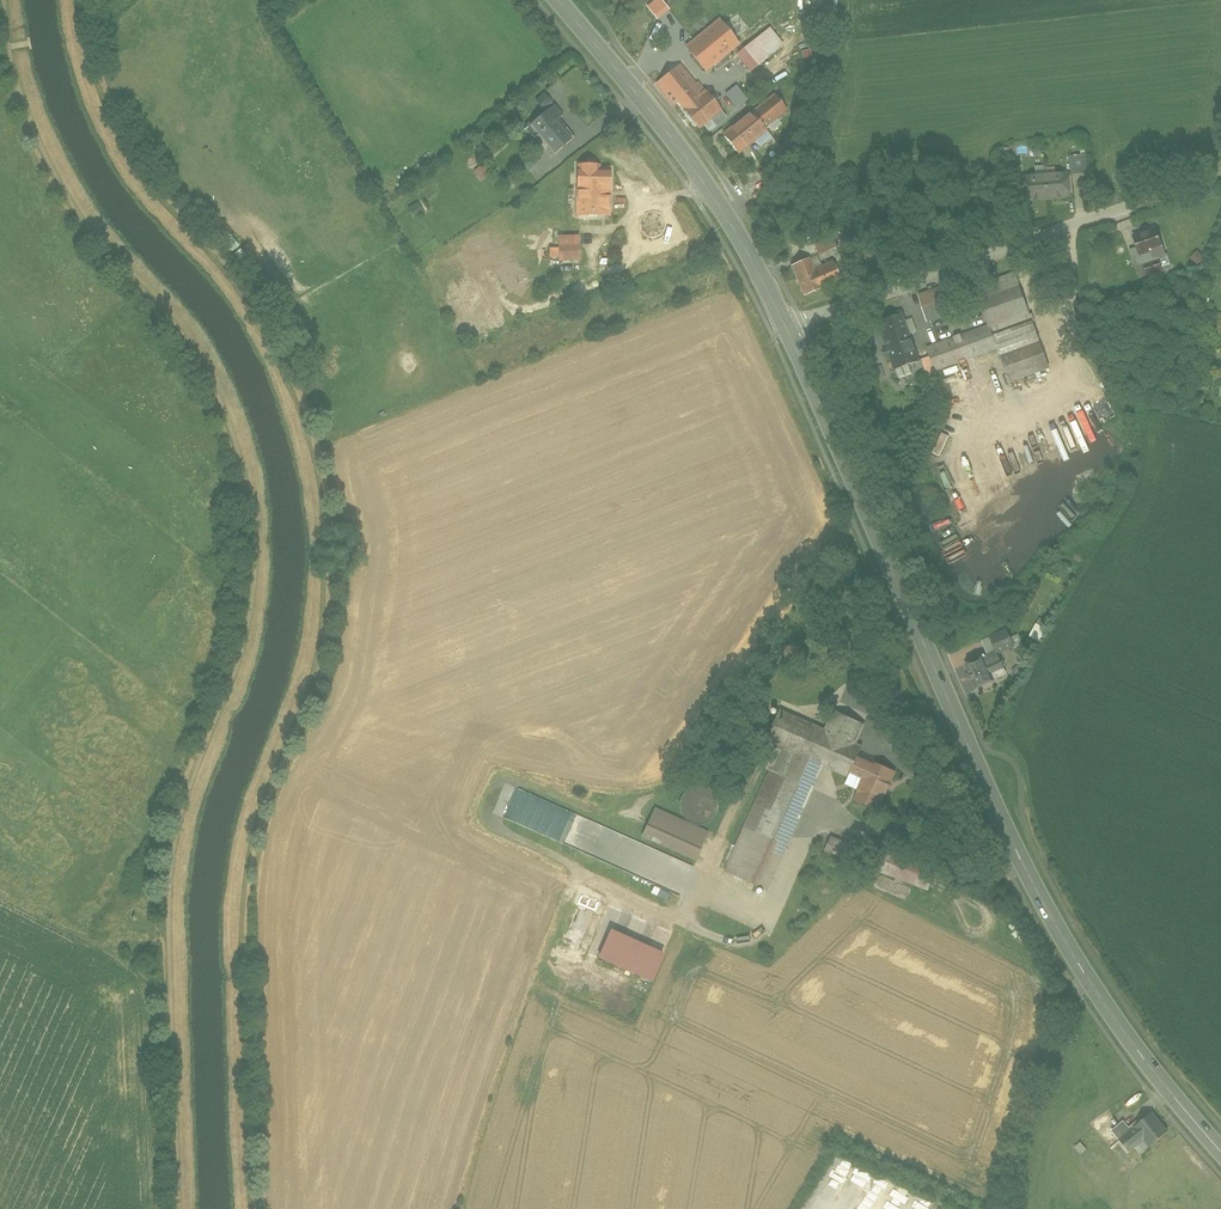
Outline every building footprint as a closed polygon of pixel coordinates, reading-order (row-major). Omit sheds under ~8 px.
[(720,20),(686,47),(705,71),(739,44),(720,20)] [(752,70),(782,46),(770,31),(740,55),(752,70)] [(705,93),(680,63),(658,82),(676,103),(679,101),(703,129),(713,120),(719,126),(735,111),(714,86),(705,93)] [(733,83),(722,94),(733,106),(744,95),(733,83)] [(778,88),(722,135),(740,157),(796,109),(778,88)] [(557,106),(534,124),(559,154),(581,135),(557,106)] [(1086,156),(1072,157),(1073,172),(1087,171),(1086,156)] [(617,167),(579,166),(578,215),(615,216),(617,167)] [(1039,172),(1022,171),(1022,189),(1039,189),(1039,172)] [(1056,172),(1039,172),(1039,189),(1056,190),(1056,172)] [(406,207),(411,219),(421,214),(415,202),(406,207)] [(1158,228),(1130,236),(1137,264),(1166,257),(1158,228)] [(584,257),(584,236),(563,235),(563,257),(584,257)] [(1207,261),(1197,250),(1190,256),(1201,267),(1207,261)] [(810,259),(792,267),(806,298),(844,281),(835,261),(823,267),(819,259),(811,262),(810,259)] [(1010,273),(970,287),(983,325),(1023,312),(1010,273)] [(915,296),(923,322),(947,315),(939,289),(915,296)] [(903,315),(880,323),(895,368),(918,360),(903,315)] [(985,326),(935,345),(943,368),(993,349),(1007,386),(1050,370),(1031,321),(989,337),(985,326)] [(875,380),(883,378),(881,368),(872,370),(875,380)] [(938,432),(931,454),(941,457),(948,435),(938,432)] [(1034,624),(1028,635),(1038,641),(1044,630),(1034,624)] [(1003,630),(978,640),(983,655),(959,664),(968,689),(994,679),(992,673),(1000,670),(994,654),(1010,648),(1003,630)] [(801,702),(727,872),(772,891),(826,767),(860,782),(851,804),(878,816),(899,768),(837,742),(846,721),(801,702)] [(656,807),(642,836),(700,862),(713,833),(656,807)] [(651,881),(662,852),(569,815),(557,844),(651,881)] [(829,836),(821,849),(836,857),(843,844),(829,836)] [(601,931),(591,961),(648,981),(658,951),(601,931)] [(1164,1134),(1147,1112),(1127,1127),(1123,1120),(1110,1130),(1125,1150),(1137,1141),(1144,1149),(1164,1134)] [(853,1205),(840,1198),(834,1208),(851,1208),(853,1205)]
